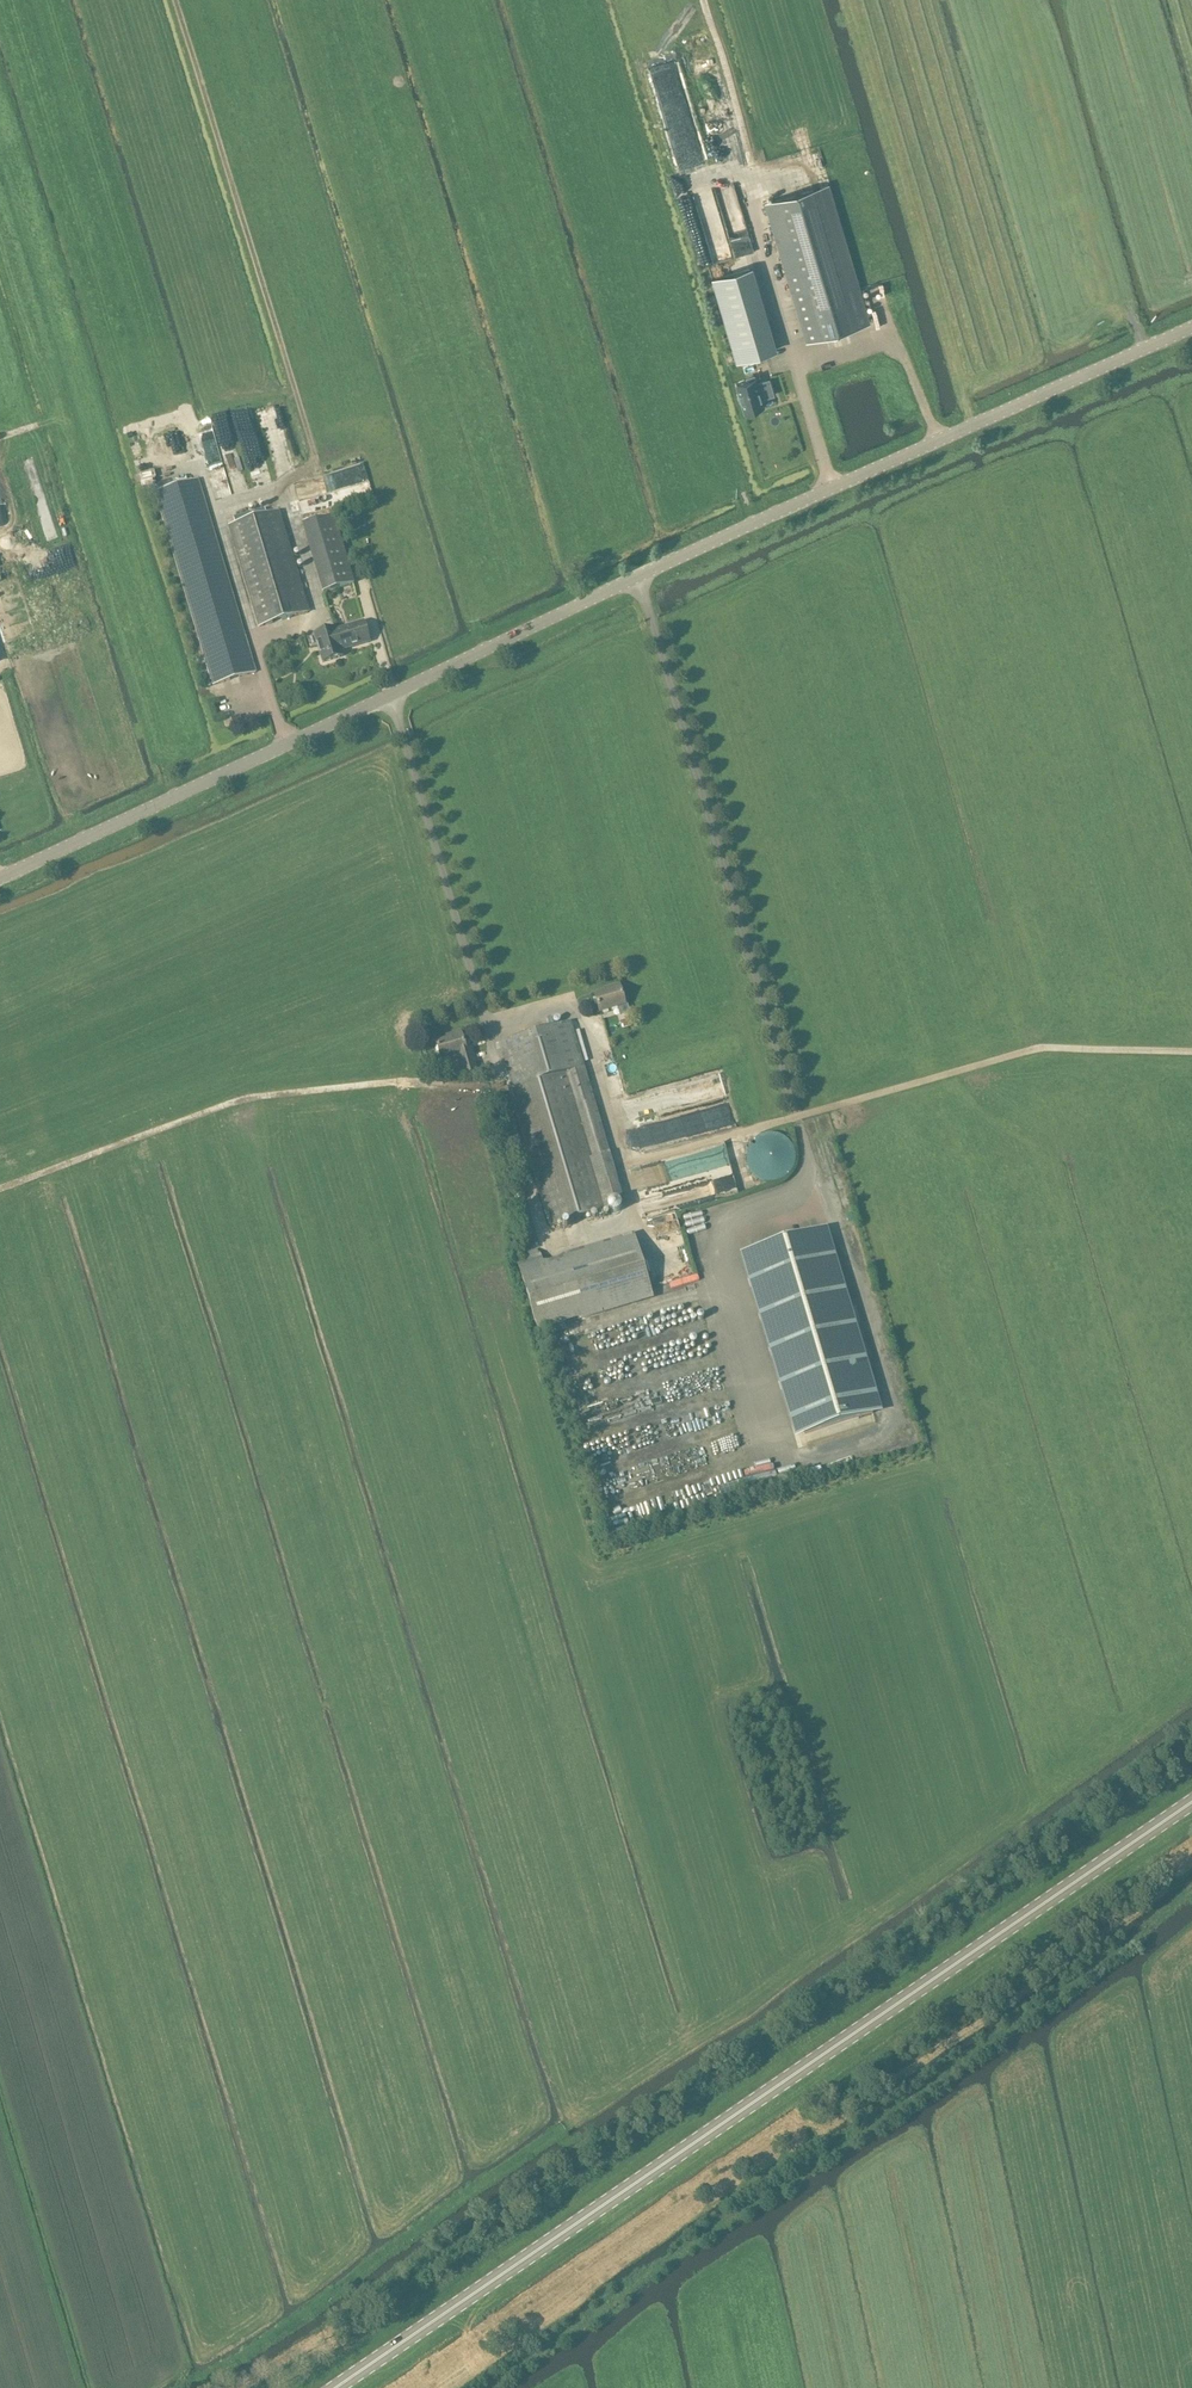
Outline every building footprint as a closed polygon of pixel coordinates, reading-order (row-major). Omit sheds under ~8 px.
[(868,323),(827,185),(767,203),(807,341),(868,323)] [(713,293),(707,295),(709,303),(716,301),(713,293)] [(764,406),(761,396),(773,392),(769,379),(757,383),(756,379),(736,384),(739,394),(738,395),(740,401),(741,402),(744,412),(764,406)] [(213,685),(256,673),(198,479),(155,492),(213,685)] [(260,627),(308,612),(278,512),(230,526),(260,627)] [(326,592),(354,584),(333,515),(306,523),(326,592)] [(341,651),(369,642),(364,622),(335,631),(334,629),(315,635),(323,662),(343,656),(341,651)] [(599,1013),(625,1006),(618,984),(607,988),(608,991),(594,995),(599,1013)] [(622,1197),(584,1068),(571,1022),(496,1044),(550,1226),(607,1209),(605,1202),(622,1197)] [(463,1075),(476,1071),(470,1050),(466,1051),(461,1032),(450,1035),(451,1038),(436,1042),(441,1060),(457,1056),(463,1075)] [(750,1251),(787,1377),(804,1434),(873,1414),(818,1231),(750,1251)] [(535,1323),(649,1290),(636,1243),(522,1277),(535,1323)]
